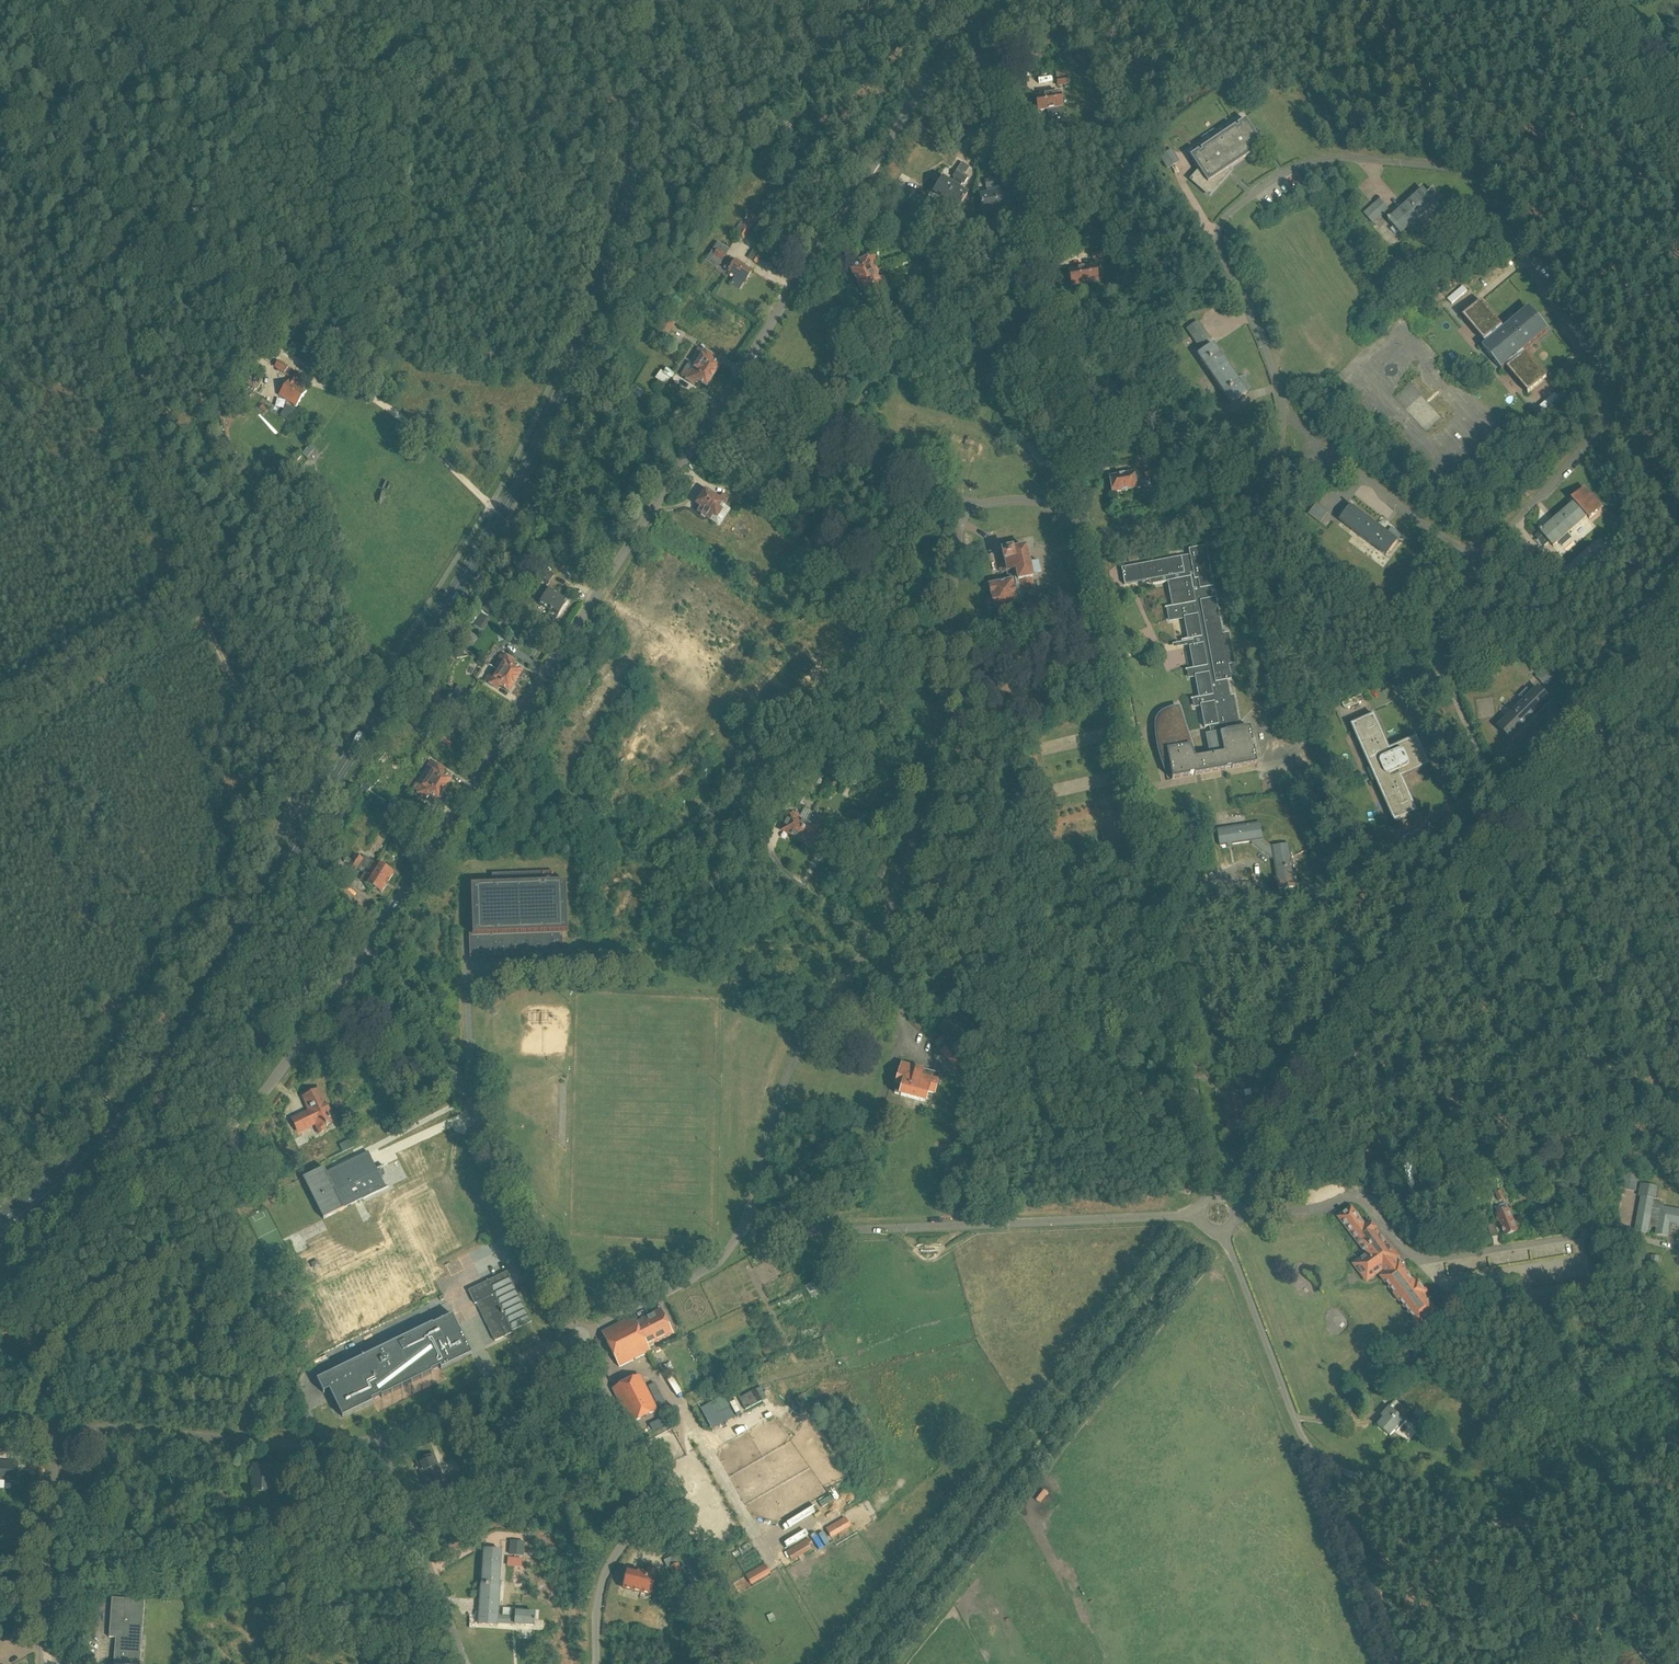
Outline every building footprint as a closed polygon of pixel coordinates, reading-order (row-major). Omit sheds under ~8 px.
[(1066,70),(1055,72),(1057,87),(1069,85),(1072,84),(1070,71),(1066,71),(1066,70)] [(1036,97),(1038,112),(1062,108),(1059,94),(1036,97)] [(1189,157),(1190,158),(1192,161),(1199,172),(1192,180),(1209,195),(1227,175),(1224,173),(1223,172),(1227,167),(1228,168),(1252,152),(1253,151),(1254,153),(1263,147),(1245,120),(1236,126),(1238,127),(1199,153),(1198,151),(1189,157)] [(802,140),(794,151),(801,156),(808,145),(802,140)] [(820,151),(810,144),(801,157),(811,164),(820,151)] [(1167,169),(1178,162),(1171,151),(1160,158),(1167,169)] [(957,171),(952,177),(955,179),(958,181),(962,174),(957,171)] [(962,174),(958,181),(962,183),(964,185),(968,178),(964,175),(962,174)] [(942,178),(933,193),(944,200),(946,201),(958,181),(955,179),(951,184),(942,178)] [(997,178),(991,179),(992,188),(999,187),(997,178)] [(991,179),(984,181),(986,189),(992,188),(991,179)] [(958,181),(946,201),(958,209),(967,195),(959,189),(958,189),(962,183),(958,181)] [(999,187),(992,188),(997,211),(1012,208),(1008,191),(1000,192),(999,187)] [(987,195),(979,196),(982,213),(997,211),(992,188),(986,189),(987,195)] [(1423,190),(1388,221),(1401,235),(1436,205),(1432,200),(1437,195),(1432,190),(1427,195),(1423,190)] [(1373,205),(1363,214),(1373,225),(1383,215),(1373,205)] [(744,240),(751,230),(757,219),(750,215),(743,225),(737,236),(744,240)] [(904,241),(907,246),(903,248),(906,255),(919,249),(915,242),(912,237),(904,241)] [(763,255),(770,244),(761,238),(757,244),(761,247),(758,252),(763,255)] [(713,257),(709,264),(717,269),(721,262),(722,263),(726,256),(717,251),(713,249),(710,254),(714,256),(713,257)] [(1091,251),(1092,261),(1104,258),(1102,250),(1091,251)] [(857,261),(860,265),(850,270),(856,281),(878,270),(877,268),(873,269),(871,265),(878,262),(875,255),(868,258),(868,256),(857,261)] [(729,259),(724,268),(729,271),(728,274),(735,278),(730,285),(740,291),(744,284),(745,285),(753,272),(736,261),(735,262),(729,259)] [(1070,270),(1072,286),(1098,282),(1095,266),(1070,270)] [(878,270),(856,281),(862,292),(871,288),(873,292),(883,287),(882,285),(888,283),(885,276),(878,279),(876,274),(879,273),(878,270)] [(1452,304),(1467,291),(1463,286),(1448,299),(1452,304)] [(1518,317),(1520,320),(1512,328),(1509,325),(1504,329),(1502,327),(1503,327),(1483,303),(1482,302),(1481,302),(1481,303),(1464,317),(1463,318),(1467,323),(1470,320),(1483,339),(1482,340),(1484,342),(1484,343),(1485,342),(1487,344),(1483,347),(1482,347),(1483,348),(1502,370),(1501,370),(1502,370),(1506,367),(1508,369),(1507,369),(1509,372),(1510,371),(1527,387),(1524,389),(1528,394),(1529,394),(1546,379),(1547,379),(1547,378),(1526,354),(1525,354),(1523,352),(1529,348),(1526,345),(1535,337),(1537,340),(1549,330),(1529,308),(1518,317)] [(652,328),(657,331),(657,332),(666,338),(675,324),(672,322),(677,314),(662,305),(656,313),(660,315),(652,328)] [(1217,319),(1224,316),(1222,310),(1213,315),(1210,310),(1203,314),(1206,319),(1214,315),(1217,319)] [(892,325),(907,329),(909,319),(896,315),(892,325)] [(1185,327),(1193,341),(1206,333),(1198,320),(1185,327)] [(1206,334),(1194,341),(1198,347),(1210,339),(1206,334)] [(1197,356),(1213,380),(1228,368),(1212,345),(1208,348),(1197,356)] [(248,358),(262,359),(262,349),(249,348),(248,358)] [(690,362),(712,377),(719,367),(710,361),(713,357),(705,352),(705,353),(697,348),(693,354),(694,355),(690,362)] [(290,379),(289,380),(297,385),(302,377),(295,372),(288,367),(279,361),(274,368),(283,374),(290,379)] [(680,376),(686,380),(686,381),(694,386),(697,382),(705,388),(712,377),(690,362),(692,364),(691,366),(694,368),(691,373),(684,370),(680,376)] [(655,379),(665,387),(671,379),(670,379),(674,374),(667,368),(663,373),(661,371),(655,379)] [(1228,368),(1213,380),(1230,404),(1246,394),(1245,393),(1252,390),(1244,379),(1238,383),(1228,368)] [(306,392),(297,385),(289,380),(279,396),(296,407),(306,392)] [(1399,397),(1406,409),(1422,398),(1415,387),(1399,397)] [(635,389),(629,399),(636,403),(642,392),(635,389)] [(1559,399),(1555,394),(1539,407),(1544,412),(1544,413),(1559,399)] [(1422,397),(1408,410),(1426,430),(1440,417),(1422,397)] [(315,449),(310,445),(303,455),(308,459),(315,449)] [(1229,462),(1220,452),(1214,457),(1223,467),(1229,462)] [(1143,471),(1145,479),(1154,477),(1153,470),(1143,471)] [(1137,473),(1134,473),(1110,477),(1113,493),(1137,489),(1137,488),(1140,488),(1137,473)] [(1158,490),(1150,491),(1153,505),(1160,504),(1158,490)] [(1541,533),(1536,537),(1545,547),(1549,542),(1553,547),(1559,542),(1563,546),(1571,538),(1568,534),(1588,517),(1590,519),(1601,510),(1584,490),(1573,500),(1575,503),(1543,531),(1542,530),(1540,532),(1541,533)] [(725,505),(730,498),(722,494),(718,501),(705,492),(697,505),(701,507),(698,512),(710,520),(713,515),(717,518),(725,505)] [(1372,504),(1377,497),(1371,493),(1366,500),(1372,504)] [(1379,501),(1374,511),(1381,515),(1387,506),(1379,501)] [(1309,515),(1320,524),(1329,512),(1317,503),(1309,515)] [(1340,521),(1363,538),(1374,523),(1351,506),(1340,521)] [(1374,523),(1363,538),(1387,557),(1398,542),(1402,536),(1392,528),(1387,533),(1374,523)] [(998,538),(1000,546),(1009,543),(1007,536),(998,538)] [(1204,728),(1211,726),(1212,733),(1205,735),(1209,756),(1194,759),(1178,709),(1166,712),(1164,713),(1162,714),(1161,716),(1159,717),(1158,719),(1157,720),(1157,722),(1157,724),(1156,726),(1157,728),(1165,769),(1170,768),(1172,780),(1189,777),(1189,775),(1194,774),(1194,776),(1227,769),(1226,768),(1231,767),(1232,769),(1256,764),(1253,748),(1252,748),(1251,743),(1252,743),(1249,728),(1240,729),(1234,696),(1230,697),(1227,681),(1231,680),(1228,664),(1234,663),(1228,636),(1223,637),(1216,598),(1212,599),(1210,588),(1213,587),(1206,547),(1189,550),(1190,556),(1122,569),(1125,585),(1152,580),(1153,585),(1167,583),(1172,608),(1167,609),(1170,621),(1184,618),(1188,640),(1193,639),(1194,646),(1189,647),(1193,669),(1188,670),(1189,678),(1195,677),(1199,698),(1193,699),(1195,707),(1200,706),(1204,728)] [(992,598),(987,600),(989,609),(994,608),(994,609),(1017,604),(1024,602),(1022,593),(1034,590),(1031,579),(1032,579),(1025,548),(1012,551),(1011,550),(1001,552),(1004,562),(1005,562),(1007,572),(1006,572),(1007,579),(1010,578),(1011,581),(989,586),(992,598)] [(1548,562),(1541,553),(1534,558),(1543,567),(1548,562)] [(541,568),(535,578),(548,586),(554,575),(552,574),(542,568),(541,568)] [(549,589),(544,597),(563,609),(568,601),(549,589)] [(563,609),(544,597),(539,605),(557,617),(563,609)] [(489,615),(500,622),(505,614),(494,608),(489,615)] [(454,659),(464,658),(463,650),(453,652),(454,659)] [(507,659),(500,655),(496,661),(502,666),(499,672),(516,682),(522,672),(513,666),(515,663),(507,658),(507,659)] [(1536,678),(1547,688),(1557,678),(1546,668),(1536,678)] [(484,680),(490,684),(490,685),(497,690),(499,687),(509,693),(516,682),(499,672),(495,677),(488,674),(484,680)] [(1518,697),(1524,702),(1498,727),(1512,741),(1551,702),(1538,688),(1532,693),(1527,688),(1518,697)] [(1363,700),(1361,696),(1343,704),(1344,708),(1345,708),(1345,709),(1346,709),(1347,709),(1362,703),(1363,702),(1363,701),(1363,700)] [(428,717),(432,711),(424,705),(420,712),(428,717)] [(445,715),(437,710),(434,717),(441,721),(445,715)] [(1396,822),(1413,814),(1416,813),(1417,813),(1417,811),(1402,778),(1408,776),(1407,773),(1415,770),(1416,772),(1430,766),(1430,765),(1418,738),(1406,743),(1407,746),(1396,750),(1395,748),(1390,751),(1374,716),(1373,716),(1374,717),(1353,726),(1353,725),(1352,725),(1356,733),(1359,731),(1372,759),(1368,760),(1371,768),(1369,770),(1373,781),(1376,780),(1380,788),(1384,786),(1396,814),(1392,815),(1395,823),(1396,822)] [(257,744),(251,729),(240,734),(246,749),(257,744)] [(441,734),(437,739),(451,749),(455,745),(441,734)] [(425,778),(444,791),(451,780),(442,774),(444,771),(437,765),(436,766),(430,762),(426,768),(432,772),(429,777),(427,776),(425,778)] [(813,765),(803,768),(805,777),(815,774),(813,765)] [(412,789),(418,794),(426,799),(428,795),(438,801),(444,791),(425,778),(424,780),(426,781),(422,787),(416,783),(412,789)] [(785,796),(790,798),(799,802),(804,793),(795,788),(790,786),(785,796)] [(849,808),(844,816),(856,822),(860,814),(849,808)] [(799,839),(806,824),(798,820),(799,816),(794,814),(792,817),(790,816),(782,831),(799,839)] [(850,825),(837,819),(831,831),(844,837),(850,825)] [(1273,847),(1264,840),(1261,823),(1217,830),(1220,847),(1228,846),(1229,849),(1233,848),(1233,845),(1249,843),(1275,861),(1273,847)] [(806,824),(799,839),(815,847),(822,832),(821,831),(822,828),(816,825),(815,828),(806,824)] [(1403,839),(1403,840),(1405,844),(1424,836),(1422,832),(1422,831),(1421,831),(1420,831),(1419,831),(1405,837),(1404,837),(1404,838),(1403,838),(1403,839)] [(1273,847),(1275,861),(1277,878),(1274,878),(1275,883),(1278,884),(1279,890),(1296,887),(1290,845),(1273,847)] [(356,871),(363,860),(355,855),(348,867),(356,871)] [(363,860),(360,865),(367,869),(366,870),(371,873),(387,883),(393,874),(380,866),(372,861),(365,856),(363,859),(364,859),(363,860)] [(882,879),(886,869),(881,867),(877,876),(882,879)] [(365,872),(360,880),(368,885),(381,893),(387,883),(371,873),(370,875),(365,872)] [(469,934),(470,958),(563,955),(562,932),(567,932),(566,882),(554,883),(554,872),(492,874),(492,885),(472,885),(473,934),(469,934)] [(442,952),(429,957),(434,969),(447,964),(442,952)] [(442,994),(453,986),(445,974),(440,977),(444,983),(438,987),(442,994)] [(452,989),(440,995),(446,1007),(457,1002),(452,989)] [(942,1035),(932,1044),(940,1052),(953,1067),(961,1060),(947,1045),(950,1043),(942,1035)] [(1255,1048),(1251,1048),(1237,1049),(1237,1057),(1252,1057),(1252,1056),(1255,1056),(1255,1048)] [(933,1095),(937,1081),(939,1074),(902,1064),(896,1085),(897,1085),(894,1094),(900,1095),(899,1097),(925,1104),(928,1093),(933,1095)] [(326,1132),(324,1127),(335,1122),(321,1090),(303,1098),(309,1111),(292,1119),(298,1133),(315,1125),(318,1130),(317,1130),(319,1135),(326,1132)] [(386,1120),(381,1122),(387,1135),(392,1132),(386,1120)] [(327,1173),(324,1168),(310,1175),(303,1178),(323,1220),(345,1209),(344,1208),(363,1199),(386,1188),(383,1183),(368,1152),(327,1173)] [(1347,1176),(1356,1169),(1347,1158),(1338,1165),(1347,1176)] [(1640,1200),(1641,1200),(1636,1230),(1648,1232),(1649,1226),(1657,1227),(1656,1234),(1668,1236),(1671,1224),(1678,1225),(1678,1211),(1661,1207),(1661,1209),(1652,1207),(1653,1203),(1654,1203),(1654,1200),(1657,1200),(1659,1187),(1640,1184),(1638,1197),(1640,1198),(1640,1200)] [(1498,1202),(1505,1199),(1502,1191),(1495,1194),(1498,1202)] [(367,1207),(361,1210),(366,1221),(372,1219),(367,1207)] [(1383,1277),(1412,1315),(1414,1313),(1421,1322),(1435,1311),(1423,1295),(1426,1293),(1418,1282),(1416,1284),(1396,1259),(1398,1258),(1371,1223),(1365,1227),(1351,1209),(1339,1218),(1367,1254),(1355,1264),(1367,1281),(1385,1268),(1389,1273),(1383,1277)] [(1505,1236),(1519,1230),(1509,1209),(1496,1215),(1505,1236)] [(420,1261),(442,1250),(437,1241),(416,1253),(420,1261)] [(1651,1266),(1658,1267),(1660,1257),(1652,1256),(1651,1266)] [(314,1271),(321,1267),(318,1261),(311,1265),(314,1271)] [(507,1272),(469,1291),(475,1305),(477,1304),(495,1342),(513,1333),(513,1331),(532,1322),(507,1272)] [(651,1352),(649,1347),(673,1335),(660,1310),(636,1323),(628,1320),(601,1332),(619,1368),(651,1352)] [(433,1325),(433,1324),(317,1381),(324,1394),(330,1391),(343,1418),(374,1403),(373,1400),(382,1396),(383,1398),(384,1398),(382,1396),(391,1391),(392,1394),(393,1393),(392,1391),(401,1387),(402,1389),(403,1388),(402,1386),(411,1382),(412,1384),(413,1384),(412,1381),(421,1377),(422,1379),(423,1379),(422,1377),(431,1372),(432,1374),(433,1374),(432,1372),(440,1368),(442,1370),(472,1355),(461,1330),(460,1330),(453,1316),(453,1315),(452,1315),(452,1316),(443,1320),(442,1320),(442,1321),(433,1325)] [(318,1376),(328,1371),(324,1362),(314,1367),(318,1376)] [(640,1374),(612,1389),(630,1425),(658,1410),(640,1374)] [(801,1397),(795,1401),(800,1408),(806,1404),(801,1397)] [(1384,1418),(1378,1426),(1390,1436),(1404,1420),(1403,1420),(1404,1418),(1422,1430),(1429,1434),(1434,1425),(1423,1417),(1421,1420),(1409,1412),(1409,1411),(1395,1400),(1389,1408),(1381,1417),(1384,1418)] [(808,1455),(815,1451),(809,1439),(802,1443),(808,1455)] [(416,1461),(427,1487),(444,1480),(434,1454),(416,1461)] [(1473,1457),(1469,1464),(1479,1469),(1483,1462),(1473,1457)] [(0,1462),(0,1481),(17,1482),(18,1463),(0,1462)] [(252,1492),(271,1493),(272,1465),(253,1464),(252,1492)] [(459,1473),(449,1477),(452,1486),(462,1482),(459,1473)] [(277,1493),(274,1494),(274,1505),(291,1505),(291,1493),(277,1492),(277,1493)] [(819,1496),(823,1511),(835,1507),(831,1492),(819,1496)] [(779,1507),(787,1502),(793,1513),(803,1507),(796,1495),(789,1500),(785,1494),(775,1500),(779,1507)] [(851,1528),(845,1517),(825,1529),(831,1539),(851,1528)] [(792,1562),(811,1550),(805,1540),(786,1551),(792,1562)] [(524,1556),(524,1541),(510,1541),(510,1555),(524,1556)] [(498,1626),(498,1624),(498,1615),(500,1585),(499,1585),(501,1551),(484,1550),(482,1584),(481,1584),(479,1624),(498,1626)] [(668,1569),(669,1569),(670,1568),(679,1586),(689,1581),(680,1563),(678,1564),(675,1556),(664,1561),(668,1569)] [(770,1574),(764,1564),(745,1576),(751,1585),(770,1574)] [(640,1590),(645,1592),(644,1594),(648,1595),(649,1593),(652,1593),(655,1579),(654,1579),(656,1571),(648,1569),(646,1577),(627,1572),(624,1586),(627,1587),(626,1590),(630,1591),(631,1588),(635,1589),(635,1592),(640,1593),(640,1590)] [(668,1607),(674,1599),(661,1590),(655,1598),(668,1607)] [(116,1638),(114,1663),(140,1663),(145,1600),(112,1598),(109,1638),(116,1638)] [(498,1615),(498,1624),(515,1625),(534,1626),(535,1614),(516,1613),(515,1617),(498,1615)]
